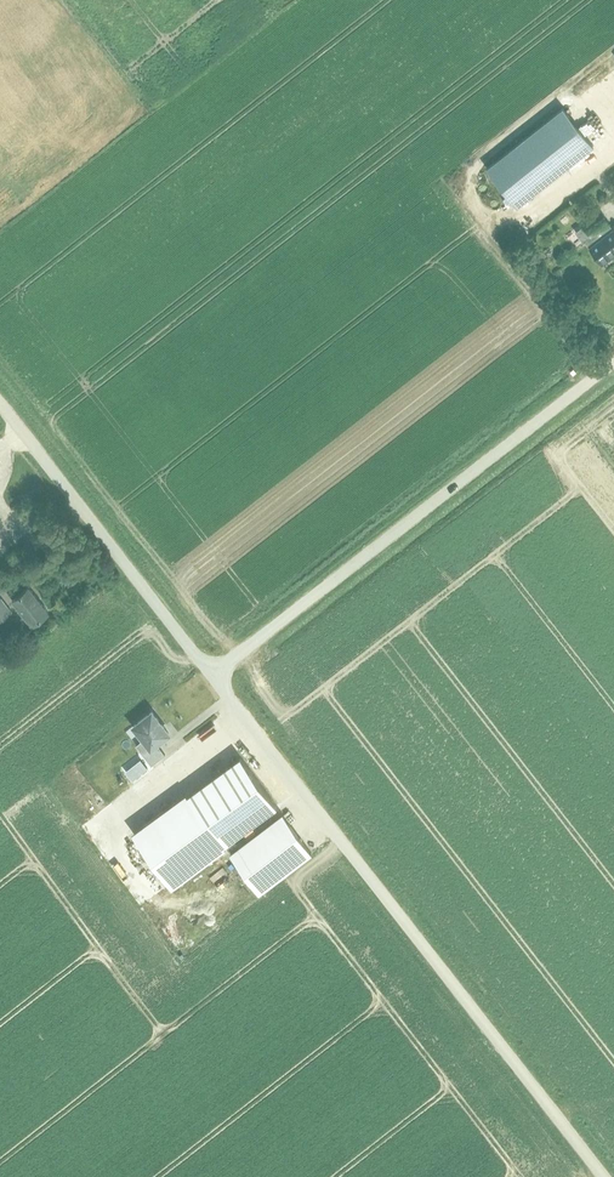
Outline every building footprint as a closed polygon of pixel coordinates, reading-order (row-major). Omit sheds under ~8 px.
[(487,168),(517,206),(593,145),(563,107),(487,168)] [(584,242),(586,240),(590,246),(591,246),(603,262),(613,253),(613,230),(613,229),(613,228),(609,222),(608,222),(602,214),(586,226),(585,224),(576,231),(584,242)] [(13,600),(32,625),(49,611),(30,587),(13,600)] [(0,598),(0,620),(12,611),(2,597),(0,598)] [(159,720),(152,711),(134,725),(151,746),(142,753),(152,764),(165,754),(157,742),(169,732),(162,724),(161,724),(158,720),(159,720)] [(277,806),(241,756),(189,793),(188,794),(185,796),(134,834),(171,883),(224,844),(277,806)] [(148,767),(142,760),(128,771),(134,778),(148,767)] [(312,853),(283,813),(230,853),(260,892),(312,853)]
